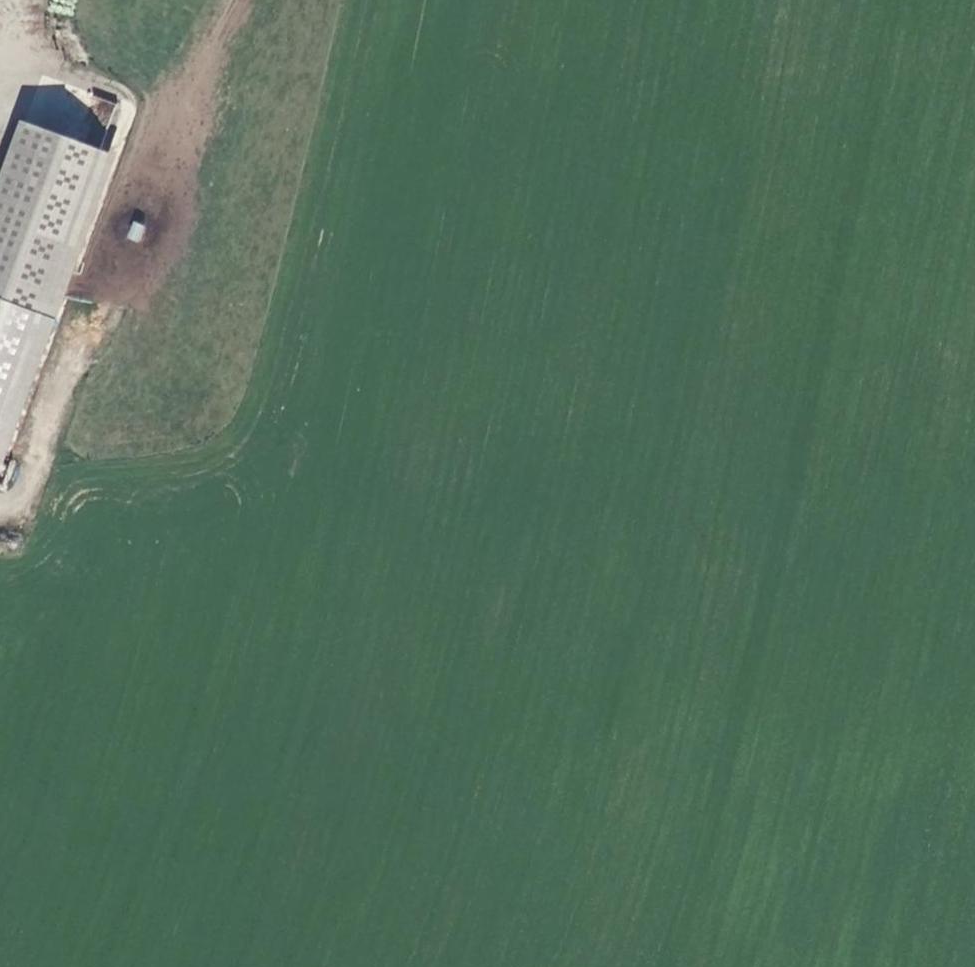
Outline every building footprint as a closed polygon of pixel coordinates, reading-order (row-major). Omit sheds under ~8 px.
[(95,97),(81,140),(102,147),(116,104),(95,97)] [(122,165),(29,129),(0,206),(0,307),(60,329),(122,165)] [(132,221),(126,238),(139,242),(145,225),(132,221)]
